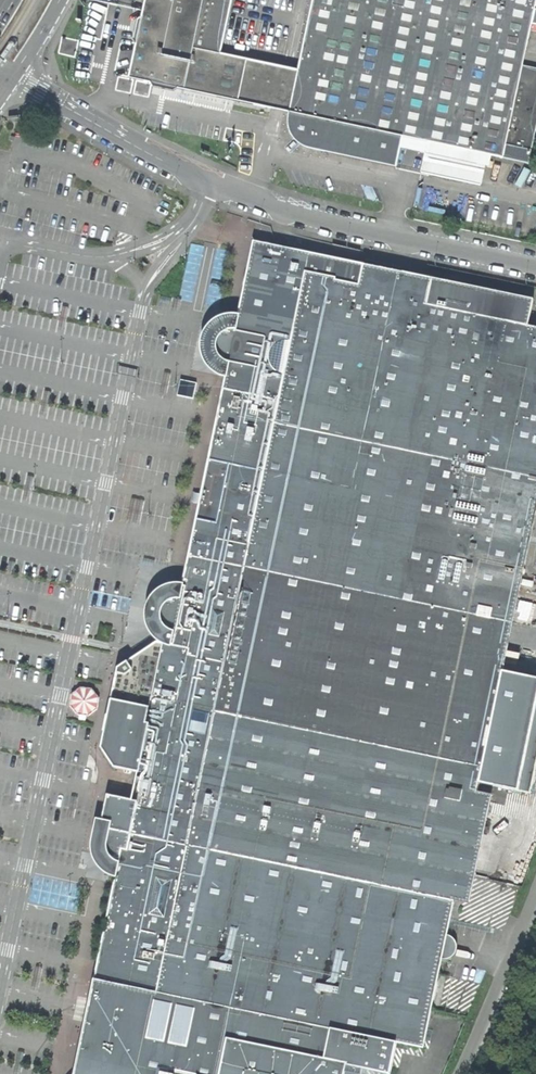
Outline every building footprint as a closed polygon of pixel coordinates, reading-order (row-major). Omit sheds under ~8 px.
[(405,138),(529,165),(535,133),(535,71),(523,68),(535,5),(535,0),(313,0),(298,71),(220,54),(232,0),(145,0),(142,16),(138,19),(133,40),(136,43),(128,78),(151,83),(153,87),(174,91),(178,89),(289,112),(290,125),(294,135),(301,144),(309,149),(398,169),(405,138)] [(363,1073),(364,1073),(389,1073),(396,1044),(424,1048),(440,976),(438,976),(460,874),(472,876),(486,806),(474,804),(479,783),(531,793),(535,769),(535,679),(502,671),(517,598),(513,597),(517,575),(522,576),(535,509),(535,479),(532,478),(535,460),(535,330),(529,328),(534,302),(417,276),(414,286),(404,284),(406,274),(257,243),(202,495),(196,493),(194,503),(200,504),(181,585),(174,584),(170,600),(163,598),(155,597),(149,623),(157,625),(165,627),(162,642),(155,641),(151,644),(116,668),(109,706),(101,748),(114,769),(132,772),(134,764),(146,766),(127,851),(122,850),(95,979),(87,978),(81,1009),(74,1041),(67,1073),(363,1073)] [(417,276),(406,274),(404,284),(414,286),(417,276)] [(81,766),(78,781),(90,784),(94,769),(81,766)]
